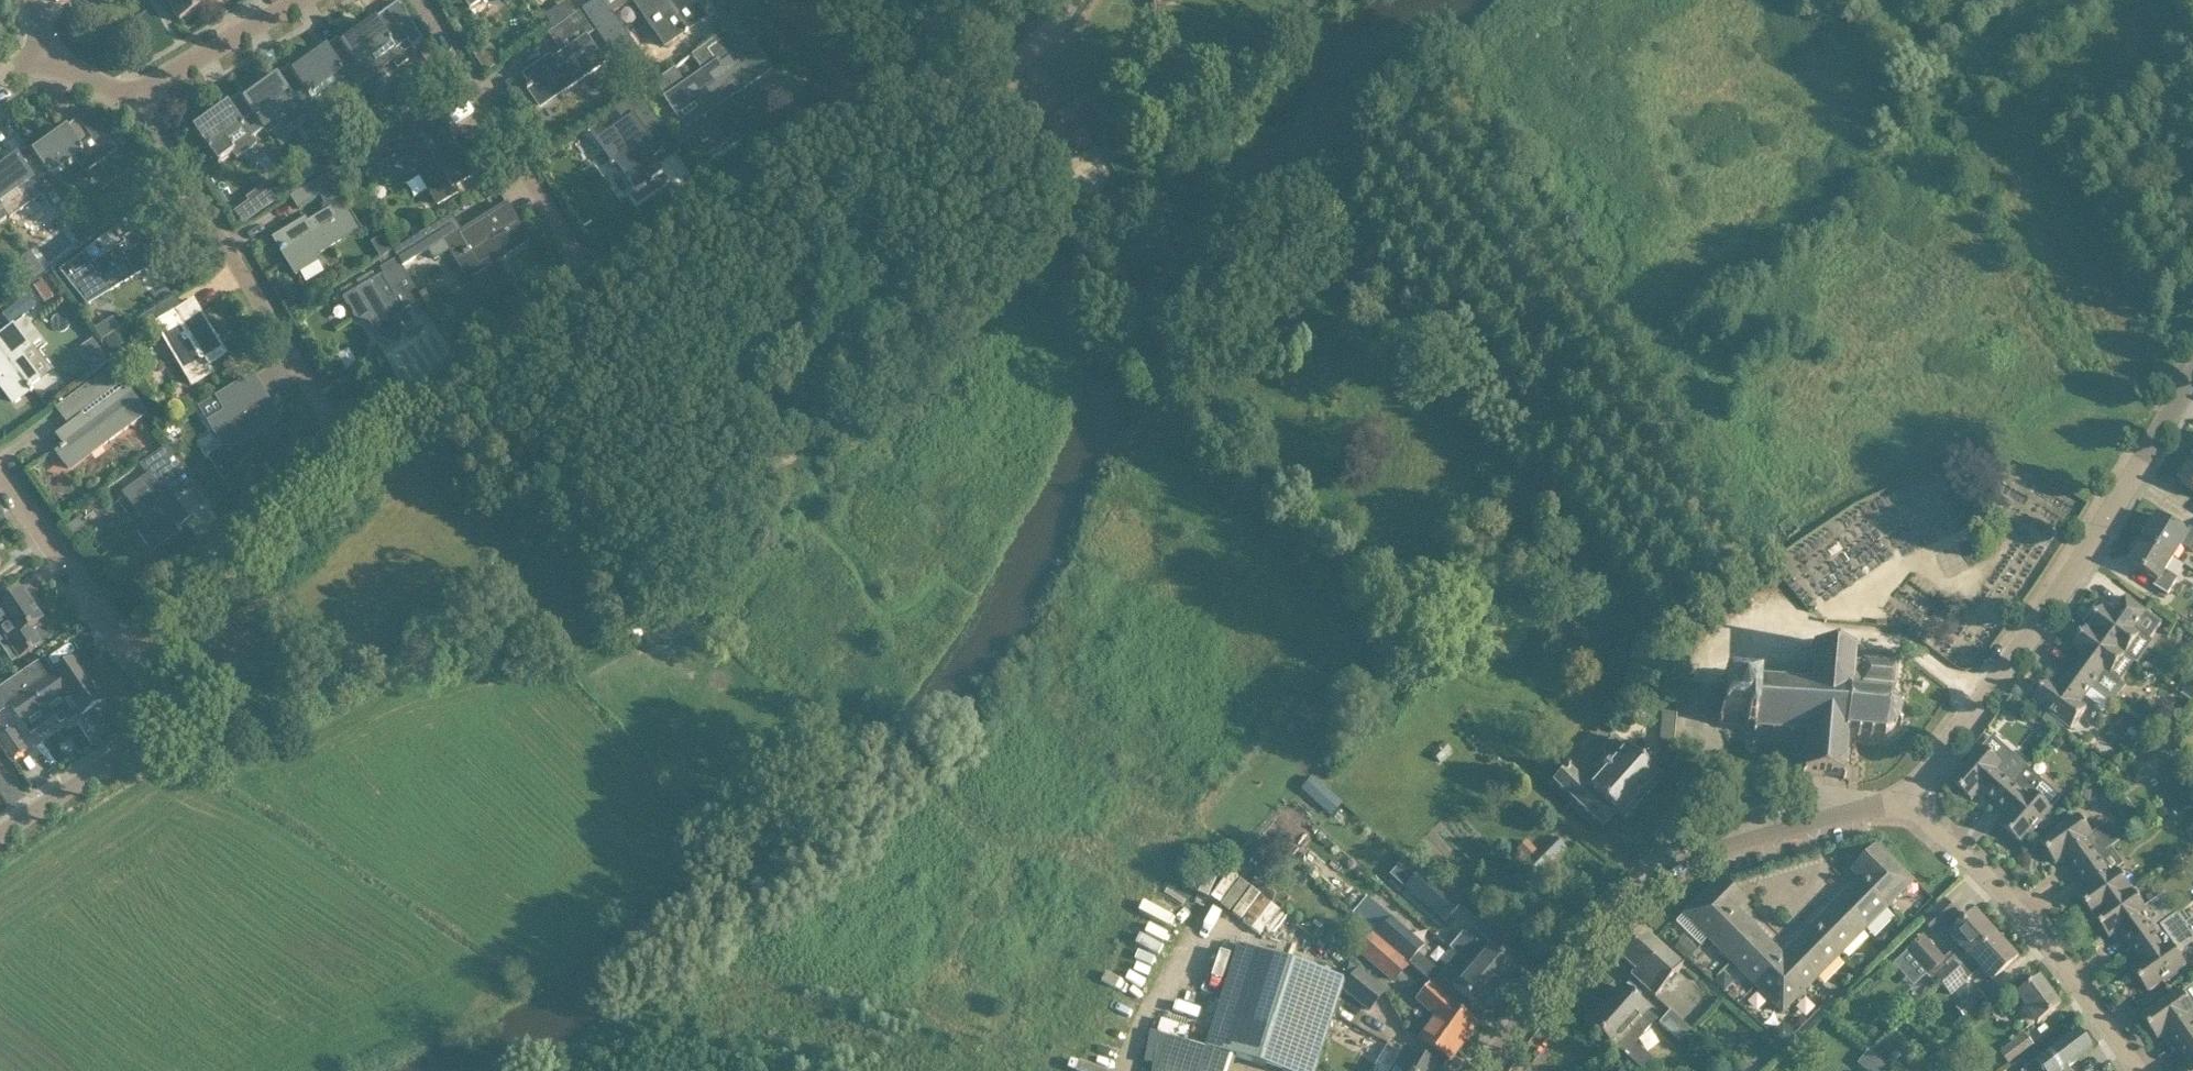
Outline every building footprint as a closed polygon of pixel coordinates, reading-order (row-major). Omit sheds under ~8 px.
[(209,4),(207,0),(167,0),(180,22),(209,4)] [(470,9),(483,0),(464,0),(470,9)] [(582,11),(590,22),(632,81),(651,68),(613,14),(633,0),(598,0),(582,11)] [(645,17),(644,17),(665,47),(685,33),(703,20),(688,0),(633,0),(645,17)] [(344,47),(343,48),(367,81),(375,75),(393,62),(398,68),(399,68),(409,60),(405,54),(412,48),(423,40),(399,3),(386,11),(374,20),(377,23),(352,41),(344,47)] [(541,62),(524,75),(531,85),(526,89),(528,91),(529,91),(539,106),(557,93),(566,87),(568,89),(592,73),(606,63),(587,37),(581,28),(587,24),(589,23),(590,22),(582,11),(550,34),(563,53),(552,60),(549,57),(541,62)] [(555,11),(545,18),(553,30),(563,23),(555,11)] [(674,69),(655,82),(665,97),(666,98),(677,114),(695,102),(703,113),(704,112),(734,91),(736,95),(738,94),(737,93),(759,79),(760,78),(758,75),(766,69),(767,70),(768,69),(750,44),(738,26),(736,24),(692,56),(704,73),(686,85),(674,69)] [(295,75),(294,76),(312,102),(338,84),(346,96),(367,81),(343,48),(344,47),(342,43),(338,39),(337,39),(325,48),(328,52),(300,71),(295,75)] [(240,95),(239,95),(264,130),(268,134),(282,125),(286,130),(306,115),(302,110),(313,103),(312,102),(294,76),(295,75),(289,67),(276,76),(279,80),(248,101),(246,103),(240,95)] [(623,121),(595,141),(613,165),(615,163),(635,191),(647,183),(648,184),(651,182),(651,180),(663,172),(654,159),(661,154),(660,151),(672,143),(674,142),(670,137),(671,137),(658,119),(657,120),(639,93),(615,110),(623,121)] [(239,159),(256,145),(252,139),(264,130),(239,95),(227,104),(229,108),(208,123),(205,120),(197,126),(199,129),(196,132),(202,140),(201,141),(203,144),(204,143),(218,163),(234,152),(239,159)] [(68,132),(36,155),(44,167),(50,175),(75,158),(86,173),(118,150),(115,146),(107,134),(106,135),(95,143),(79,120),(79,119),(66,128),(68,132)] [(426,131),(419,120),(400,132),(345,165),(355,181),(401,153),(413,172),(416,170),(438,205),(458,193),(454,187),(470,178),(453,149),(456,147),(440,122),(426,131)] [(335,140),(323,148),(333,164),(345,156),(335,140)] [(0,173),(0,201),(10,216),(12,218),(42,196),(53,212),(67,202),(48,176),(50,175),(46,170),(44,167),(36,155),(33,151),(30,147),(17,156),(19,160),(0,173)] [(275,238),(274,239),(280,249),(279,250),(281,252),(282,252),(296,276),(298,275),(297,275),(319,262),(320,261),(317,256),(322,253),(333,247),(348,238),(363,229),(337,187),(347,181),(342,171),(331,178),(328,173),(290,197),(298,210),(321,196),(330,212),(308,225),(305,220),(301,222),(295,226),(278,236),(275,238)] [(148,175),(125,191),(134,204),(157,188),(156,187),(148,176),(148,175)] [(10,216),(0,201),(0,223),(10,216)] [(249,202),(234,212),(236,214),(243,225),(257,215),(249,202)] [(396,249),(394,250),(403,265),(429,249),(435,260),(451,250),(467,276),(503,254),(505,257),(530,242),(507,205),(461,233),(451,216),(409,242),(396,249)] [(109,234),(59,271),(88,306),(109,294),(121,285),(127,282),(146,270),(144,267),(173,250),(163,234),(164,234),(162,231),(157,234),(151,224),(140,230),(132,235),(124,240),(126,244),(119,249),(116,245),(117,244),(109,234)] [(86,227),(74,236),(77,240),(83,247),(95,239),(86,227)] [(403,231),(389,239),(395,249),(409,240),(403,231)] [(351,285),(340,292),(344,298),(356,319),(362,320),(370,316),(384,341),(387,346),(393,343),(400,344),(401,337),(406,335),(403,330),(414,324),(406,310),(422,299),(415,288),(402,266),(403,265),(394,250),(392,251),(380,259),(379,260),(383,267),(380,268),(383,274),(375,279),(372,273),(357,282),(360,288),(355,291),(351,285)] [(36,268),(27,275),(34,283),(43,276),(36,268)] [(28,296),(3,315),(12,326),(36,307),(28,296)] [(191,386),(212,374),(208,366),(223,357),(206,328),(209,327),(195,302),(183,308),(176,296),(133,322),(142,338),(157,329),(164,341),(171,337),(182,355),(175,359),(191,386)] [(0,337),(0,380),(16,402),(31,391),(32,392),(34,390),(31,386),(39,379),(30,367),(21,355),(30,349),(29,348),(39,340),(24,321),(15,328),(14,327),(0,337)] [(106,322),(94,329),(102,341),(113,334),(106,322)] [(122,332),(106,342),(111,352),(127,342),(122,332)] [(102,351),(89,361),(96,369),(109,360),(102,351)] [(147,414),(115,367),(91,384),(91,383),(56,408),(57,409),(61,406),(74,423),(57,435),(64,445),(60,448),(61,450),(57,453),(69,469),(70,468),(70,467),(100,444),(102,448),(124,431),(124,432),(147,414)] [(213,420),(209,422),(214,431),(213,431),(217,438),(218,437),(225,448),(211,457),(211,456),(210,457),(222,477),(222,476),(224,479),(236,467),(236,468),(252,453),(251,453),(256,449),(249,437),(254,433),(256,436),(281,421),(254,376),(217,398),(226,412),(214,419),(213,419),(213,420)] [(142,481),(124,494),(142,518),(145,515),(150,522),(146,524),(136,532),(151,552),(161,544),(179,531),(180,532),(182,530),(179,526),(188,518),(170,494),(181,487),(184,491),(195,483),(169,445),(158,453),(140,465),(148,477),(142,481)] [(2181,483),(2192,491),(2192,463),(2181,483)] [(376,496),(366,485),(360,490),(370,501),(376,496)] [(2160,516),(2145,540),(2175,558),(2183,545),(2192,551),(2192,529),(2191,528),(2188,533),(2160,516)] [(79,518),(67,527),(75,538),(87,529),(79,518)] [(2169,596),(2179,580),(2166,572),(2175,558),(2145,540),(2130,564),(2158,581),(2155,587),(2169,596)] [(41,644),(30,629),(42,621),(23,593),(13,600),(6,589),(0,593),(0,645),(13,664),(41,644)] [(2154,633),(2161,623),(2126,598),(2114,614),(2103,606),(2089,626),(2128,655),(2143,634),(2137,629),(2139,625),(2154,633)] [(2113,675),(2128,655),(2089,626),(2073,648),(2084,656),(2073,671),(2094,687),(2093,688),(2113,702),(2125,686),(2111,675),(2112,674),(2113,675)] [(1852,651),(1817,648),(1814,644),(1810,647),(1814,650),(1813,666),(1809,665),(1808,670),(1809,670),(1809,681),(1811,681),(1811,685),(1796,684),(1796,681),(1793,681),(1793,684),(1778,683),(1778,679),(1776,680),(1775,683),(1759,681),(1760,678),(1756,678),(1755,688),(1752,691),(1729,689),(1725,684),(1720,687),(1725,693),(1724,705),(1723,717),(1718,722),(1721,726),(1727,721),(1744,722),(1744,726),(1747,730),(1808,736),(1804,771),(1801,774),(1803,776),(1806,773),(1841,776),(1844,780),(1846,778),(1844,774),(1844,770),(1848,731),(1883,735),(1884,739),(1887,738),(1886,734),(1896,726),(1900,728),(1902,725),(1898,723),(1899,711),(1903,710),(1902,707),(1898,708),(1890,699),(1892,695),(1888,693),(1889,686),(1896,687),(1898,662),(1854,658),(1854,652),(1857,650),(1856,648),(1852,651)] [(0,688),(0,714),(11,707),(22,724),(45,709),(67,693),(82,715),(102,701),(81,670),(82,670),(75,659),(57,672),(55,673),(44,658),(0,688)] [(2082,703),(2093,688),(2094,687),(2073,671),(2060,688),(2049,680),(2034,701),(2072,730),(2088,707),(2082,703)] [(2182,694),(2192,702),(2192,677),(2183,690),(2184,691),(2182,694)] [(1663,709),(1662,724),(1674,725),(1678,681),(1665,680),(1663,709)] [(2017,720),(2025,709),(2013,700),(2005,711),(2017,720)] [(2134,748),(2146,733),(2125,717),(2113,732),(2134,748)] [(1662,724),(1660,748),(1673,749),(1674,725),(1662,724)] [(12,730),(0,739),(14,757),(22,751),(17,744),(20,741),(12,730)] [(2060,734),(2054,742),(2062,748),(2068,740),(2060,734)] [(1983,748),(1952,783),(1972,800),(1981,790),(1996,804),(2014,784),(2013,783),(1999,770),(2003,765),(2000,762),(1997,759),(2007,748),(1993,736),(1983,748)] [(1655,769),(1652,772),(1613,737),(1600,752),(1606,757),(1595,769),(1600,774),(1589,787),(1567,767),(1553,782),(1604,828),(1616,814),(1624,821),(1661,780),(1654,774),(1657,771),(1655,769)] [(2091,756),(2083,767),(2093,775),(2102,765),(2091,756)] [(2014,784),(1996,804),(2011,817),(2002,827),(2022,844),(2038,826),(2050,812),(2053,809),(2052,808),(2062,797),(2029,768),(2027,766),(2013,783),(2014,784)] [(2179,784),(2167,794),(2173,802),(2186,793),(2179,784)] [(2171,808),(2167,813),(2168,819),(2173,823),(2179,823),(2183,817),(2183,810),(2178,807),(2171,808)] [(2093,833),(2080,814),(2041,843),(2056,864),(2067,856),(2079,873),(2102,856),(2113,848),(2112,847),(2123,839),(2110,821),(2093,833)] [(1274,821),(1263,834),(1277,846),(1288,833),(1274,821)] [(1555,837),(1521,871),(1535,885),(1569,851),(1555,837)] [(1527,840),(1516,850),(1526,860),(1536,850),(1527,840)] [(1875,845),(1855,865),(1856,866),(1857,866),(1870,879),(1865,884),(1888,907),(1897,897),(1912,882),(1875,845)] [(2102,856),(2079,873),(2090,889),(2080,897),(2095,917),(2134,890),(2119,869),(2114,873),(2102,856)] [(1191,896),(1229,913),(1241,885),(1203,868),(1191,896)] [(1445,922),(1459,905),(1419,871),(1405,888),(1445,922)] [(1721,877),(1684,914),(1708,938),(1709,939),(1731,916),(1726,911),(1739,898),(1740,898),(1741,897),(1721,877)] [(1848,890),(1834,904),(1862,932),(1888,907),(1865,884),(1852,897),(1848,893),(1849,891),(1848,890)] [(1266,939),(1285,914),(1252,890),(1233,915),(1266,939)] [(2147,908),(2134,890),(2095,917),(2110,938),(2121,931),(2132,947),(2181,912),(2167,893),(2147,908)] [(1176,943),(1192,910),(1176,902),(1160,935),(1176,943)] [(1945,902),(1928,917),(1939,929),(1956,914),(1945,902)] [(1831,918),(1813,935),(1836,958),(1862,932),(1834,904),(1824,914),(1825,915),(1826,914),(1831,918)] [(1382,909),(1367,926),(1373,932),(1409,964),(1418,953),(1419,954),(1424,959),(1427,955),(1426,950),(1424,946),(1382,909)] [(2149,992),(2187,964),(2179,953),(2192,943),(2192,932),(2180,914),(2181,913),(2181,912),(2132,947),(2144,963),(2133,971),(2149,992)] [(1922,936),(1905,952),(1926,975),(1929,972),(1938,981),(1941,985),(1994,937),(1974,914),(1957,929),(1950,935),(1958,945),(1943,959),(1922,936)] [(1206,921),(1197,916),(1187,935),(1196,939),(1206,921)] [(1731,916),(1709,939),(1732,962),(1759,934),(1748,922),(1747,923),(1749,925),(1745,929),(1731,916)] [(1463,934),(1450,950),(1457,956),(1497,991),(1499,990),(1502,992),(1511,981),(1508,979),(1515,970),(1498,956),(1491,949),(1492,948),(1471,930),(1466,936),(1463,934)] [(1656,998),(1682,967),(1640,930),(1617,956),(1634,970),(1630,975),(1656,998)] [(1394,984),(1409,967),(1372,934),(1357,951),(1394,984)] [(1759,934),(1732,962),(1754,984),(1777,961),(1766,950),(1770,946),(1771,947),(1772,946),(1759,934)] [(1793,956),(1787,961),(1810,984),(1836,958),(1813,935),(1804,945),(1800,941),(1801,939),(1800,938),(1788,951),(1793,956)] [(1878,935),(1874,940),(1882,948),(1891,939),(1886,935),(1878,935)] [(1684,937),(1675,947),(1687,958),(1696,949),(1684,937)] [(1957,971),(1941,985),(1950,995),(1965,982),(1983,1003),(2014,979),(2005,969),(2015,959),(1994,937),(1957,971)] [(1235,1057),(1277,1070),(1316,1070),(1341,990),(1344,980),(1238,945),(1206,1048),(1235,1057)] [(1854,955),(1848,961),(1859,972),(1869,962),(1863,956),(1854,955)] [(1446,968),(1440,975),(1454,987),(1453,988),(1463,997),(1479,1011),(1497,991),(1457,956),(1446,968)] [(1777,961),(1754,984),(1760,990),(1777,1007),(1783,1012),(1810,984),(1787,961),(1785,964),(1789,967),(1786,970),(1777,961)] [(1344,980),(1341,990),(1369,1013),(1386,992),(1350,963),(1344,980)] [(1724,973),(1714,983),(1723,992),(1733,982),(1724,973)] [(2060,1007),(2038,978),(2016,995),(2016,996),(2003,1006),(2011,1017),(2024,1007),(2037,1024),(2060,1007)] [(1448,1063),(1476,1023),(1447,1002),(1448,1000),(1429,984),(1415,1000),(1436,1018),(1419,1043),(1448,1063)] [(1653,1060),(1636,1045),(1657,1021),(1621,987),(1588,1023),(1642,1070),(1643,1070),(1653,1060)] [(2143,1018),(2158,1039),(2169,1032),(2180,1048),(2192,1039),(2192,1006),(2182,990),(2160,1005),(2143,1018)] [(1681,1042),(1691,1029),(1670,1011),(1659,1024),(1681,1042)] [(1779,1027),(1771,1035),(1783,1047),(1791,1039),(1779,1027)] [(2020,1059),(2027,1068),(2023,1070),(2064,1070),(2092,1050),(2077,1030),(2059,1043),(2040,1058),(2032,1049),(2020,1059)] [(1235,1057),(1206,1048),(1159,1033),(1152,1070),(1230,1070),(1235,1057)] [(2007,1065),(2032,1046),(2024,1035),(1999,1053),(2007,1065)] [(2180,1048),(2192,1064),(2182,1070),(2192,1070),(2192,1039),(2180,1048)] [(1404,1050),(1392,1070),(1442,1070),(1404,1050)] [(1857,1064),(1866,1070),(1882,1070),(1887,1065),(1869,1050),(1857,1064)]
